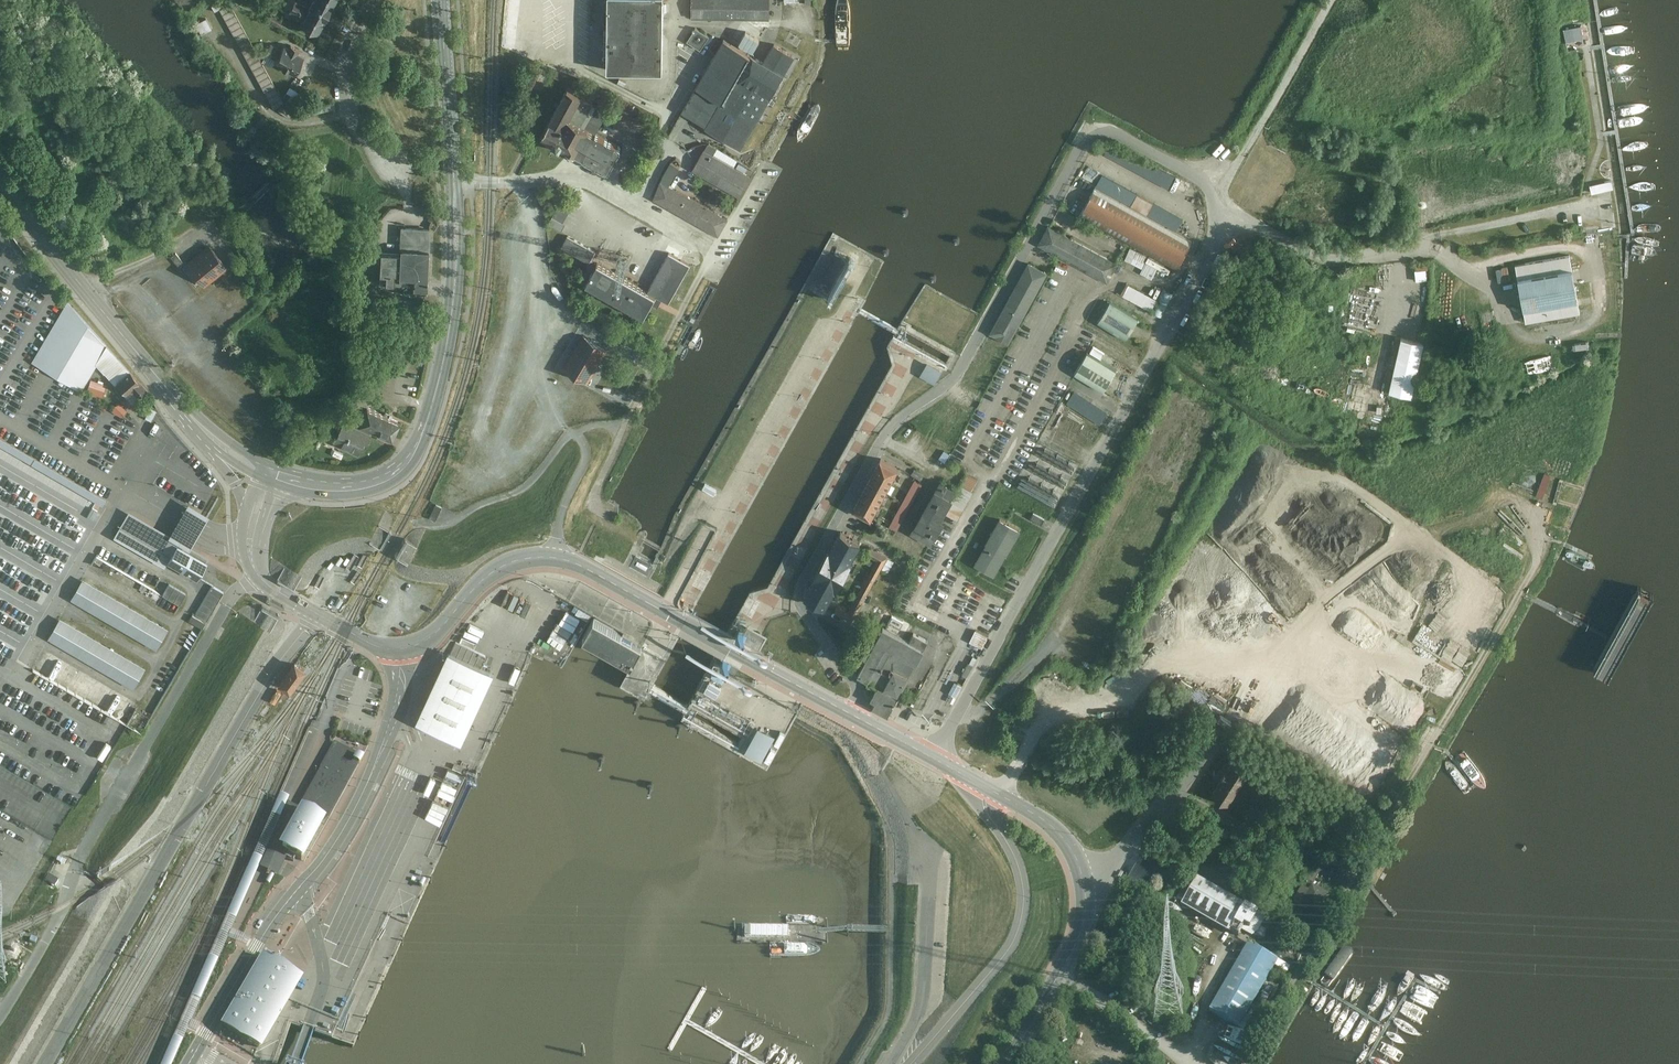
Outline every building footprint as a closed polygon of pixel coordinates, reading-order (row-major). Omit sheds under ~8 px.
[(295,0),(292,6),(322,23),(328,13),(311,3),(309,8),(295,0)] [(311,3),(328,13),(333,2),(329,0),(313,0),(311,3)] [(607,71),(662,71),(664,0),(609,0),(607,71)] [(690,18),(739,19),(769,20),(769,0),(690,0),(690,18)] [(285,104),(231,4),(222,9),(275,109),(285,104)] [(292,6),(289,11),(303,19),(300,24),(316,33),(322,23),(292,6)] [(218,39),(205,17),(196,23),(209,45),(218,39)] [(739,19),(737,22),(761,35),(769,20),(739,19)] [(783,73),(793,54),(775,43),(764,63),(750,55),(761,35),(737,22),(726,42),(717,37),(692,83),(688,81),(673,106),(743,145),(783,73)] [(1581,27),(1581,37),(1589,37),(1589,27),(1581,27)] [(703,50),(712,36),(698,28),(689,41),(703,50)] [(1578,29),(1567,31),(1569,42),(1580,39),(1578,29)] [(271,43),(265,53),(276,58),(274,62),(294,73),(303,56),(296,52),(298,48),(291,44),(289,48),(283,45),(281,49),(271,43)] [(568,88),(543,135),(610,171),(621,149),(580,127),(594,101),(568,88)] [(740,194),(750,174),(734,165),(737,159),(707,143),(693,169),(740,194)] [(653,199),(717,234),(727,216),(667,185),(677,167),(669,163),(658,182),(653,199)] [(1613,183),(1591,187),(1592,195),(1614,191),(1613,183)] [(1191,242),(1096,189),(1079,219),(1174,272),(1191,242)] [(1613,205),(1606,206),(1608,226),(1614,226),(1613,205)] [(569,212),(559,207),(553,217),(563,221),(569,212)] [(430,289),(432,227),(404,226),(403,253),(382,252),(381,287),(396,288),(396,274),(401,274),(401,277),(416,277),(416,295),(427,296),(428,289),(430,289)] [(1121,266),(1052,227),(1040,246),(1110,286),(1121,266)] [(596,251),(568,235),(562,247),(589,263),(596,251)] [(209,247),(187,265),(204,286),(227,268),(209,247)] [(670,303),(691,265),(669,253),(647,290),(663,299),(670,303)] [(1574,258),(1519,267),(1528,321),(1582,312),(1574,258)] [(643,288),(598,264),(587,284),(645,316),(653,303),(659,307),(661,303),(663,299),(647,290),(643,288)] [(965,381),(983,391),(1048,275),(1030,265),(990,335),(994,337),(986,350),(983,348),(965,381)] [(1160,302),(1129,285),(1123,297),(1153,314),(1160,302)] [(1164,289),(1162,293),(1159,292),(1157,297),(1162,299),(1156,313),(1165,316),(1175,293),(1164,289)] [(43,345),(32,362),(80,391),(96,365),(104,373),(96,364),(107,345),(68,302),(48,336),(43,345)] [(1111,302),(1098,323),(1126,340),(1139,319),(1111,302)] [(607,349),(584,336),(565,370),(588,383),(607,349)] [(1414,398),(1426,344),(1403,339),(1391,394),(1414,398)] [(107,345),(96,364),(104,373),(115,384),(116,383),(130,371),(107,345)] [(1087,352),(1074,374),(1103,391),(1116,370),(1087,352)] [(941,371),(927,364),(921,374),(935,382),(941,371)] [(130,371),(116,383),(126,394),(129,391),(131,393),(133,391),(140,399),(149,392),(130,371)] [(107,385),(91,381),(88,391),(95,393),(94,397),(100,398),(101,396),(104,397),(107,385)] [(403,421),(371,406),(363,422),(395,437),(403,421)] [(372,434),(345,421),(334,444),(360,455),(366,440),(369,441),(372,434)] [(938,455),(947,460),(952,453),(942,447),(938,455)] [(881,460),(853,510),(871,519),(898,469),(881,460)] [(1544,499),(1552,477),(1545,474),(1537,496),(1544,499)] [(941,482),(912,534),(931,544),(943,522),(939,520),(951,499),(948,498),(953,489),(941,482)] [(898,529),(921,487),(914,483),(891,526),(898,529)] [(171,535),(191,546),(209,513),(190,502),(171,535)] [(428,519),(435,523),(441,509),(435,506),(428,519)] [(166,567),(169,561),(180,543),(194,551),(209,559),(210,557),(191,546),(171,535),(130,511),(115,538),(166,567)] [(1047,520),(1036,514),(1032,520),(1044,526),(1047,520)] [(988,544),(976,565),(993,575),(1005,554),(1006,555),(1019,532),(1000,521),(987,544),(988,544)] [(816,578),(805,597),(825,607),(835,589),(836,589),(852,563),(850,562),(861,544),(841,533),(831,551),(829,550),(814,577),(816,578)] [(194,551),(180,543),(169,561),(198,577),(209,559),(194,551)] [(96,556),(89,569),(174,617),(188,593),(112,550),(106,562),(96,556)] [(837,613),(855,623),(890,560),(872,550),(868,557),(878,563),(851,612),(841,606),(837,613)] [(654,566),(638,557),(633,567),(648,576),(654,566)] [(169,626),(84,578),(72,599),(156,647),(169,626)] [(144,735),(226,592),(213,585),(143,706),(139,704),(127,725),(144,735)] [(145,667),(61,617),(49,637),(133,687),(145,667)] [(621,634),(597,621),(586,641),(630,665),(641,646),(621,634)] [(890,717),(929,643),(912,633),(908,641),(883,628),(856,677),(877,688),(871,700),(875,702),(872,707),(890,717)] [(979,629),(972,641),(985,648),(992,637),(979,629)] [(734,630),(731,635),(734,636),(739,639),(742,634),(738,632),(737,632),(734,630)] [(455,640),(450,651),(481,665),(486,655),(455,640)] [(460,740),(492,670),(481,665),(450,651),(447,649),(415,720),(460,740)] [(721,660),(718,659),(715,663),(723,668),(726,663),(721,660)] [(306,669),(294,660),(277,683),(285,689),(289,692),(306,669)] [(775,732),(756,722),(743,747),(761,757),(775,732)] [(304,863),(326,823),(360,764),(362,759),(363,759),(348,750),(336,743),(299,808),(277,847),(280,849),(289,854),(304,863)] [(1270,772),(1252,760),(1248,767),(1265,779),(1270,772)] [(1231,803),(1250,773),(1232,762),(1213,792),(1231,803)] [(280,849),(303,810),(299,808),(287,803),(288,799),(278,795),(254,852),(219,932),(179,1023),(161,1063),(172,1063),(187,1031),(198,1035),(200,1031),(203,1027),(195,1024),(190,1022),(226,940),(238,945),(247,949),(249,945),(252,940),(246,937),(243,936),(239,934),(231,931),(259,867),(271,872),(280,876),(284,865),(289,854),(280,849)] [(1187,831),(1199,812),(1191,806),(1178,825),(1187,831)] [(1144,892),(1163,860),(1145,850),(1126,882),(1144,892)] [(49,875),(45,881),(56,887),(59,881),(49,875)] [(1266,917),(1197,877),(1182,904),(1238,937),(1242,931),(1254,938),(1266,917)] [(1316,917),(1329,896),(1306,882),(1292,903),(1316,917)] [(1240,1026),(1278,961),(1249,944),(1211,1009),(1240,1026)] [(233,1002),(220,1025),(222,1027),(225,1028),(226,1030),(228,1031),(230,1032),(231,1033),(233,1034),(234,1036),(236,1037),(237,1038),(239,1040),(241,1040),(243,1041),(245,1041),(246,1042),(248,1043),(250,1043),(252,1044),(254,1045),(256,1046),(258,1047),(261,1049),(264,1043),(276,1021),(284,1008),(285,1005),(287,1003),(288,1001),(288,1000),(292,993),(300,978),(298,977),(296,975),(294,974),(292,973),(291,972),(289,971),(287,970),(286,968),(284,967),(283,966),(281,964),(279,964),(278,963),(276,963),(274,962),(272,961),(270,960),(269,960),(270,957),(265,956),(260,955),(256,961),(254,966),(247,978),(243,984),(239,992),(233,1002)] [(336,1009),(332,1018),(339,1021),(343,1012),(336,1009)]
